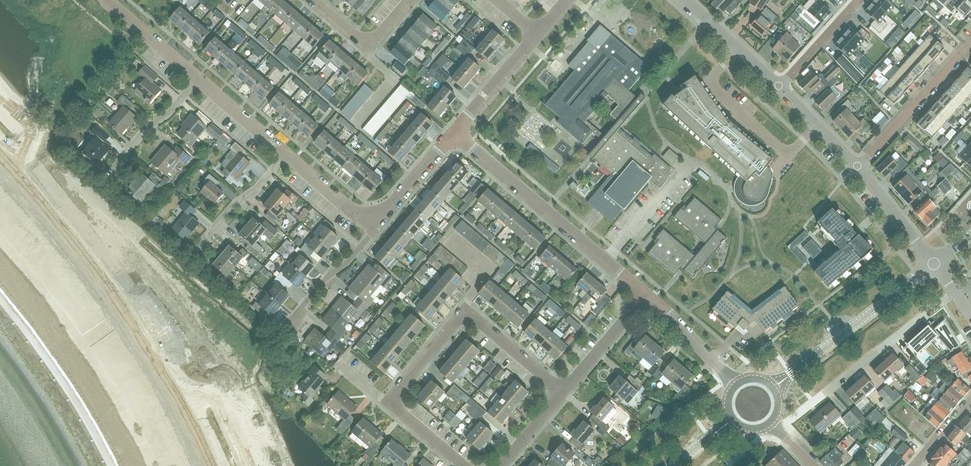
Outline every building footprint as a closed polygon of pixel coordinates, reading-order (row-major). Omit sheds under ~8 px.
[(205,0),(202,4),(209,10),(212,6),(205,0)] [(275,14),(285,3),(281,0),(271,0),(266,6),(275,14)] [(353,7),(363,16),(374,2),(372,0),(359,0),(353,7)] [(437,0),(428,9),(442,21),(451,12),(437,0)] [(451,12),(454,15),(458,10),(455,7),(459,2),(457,0),(437,0),(451,12)] [(716,1),(712,5),(722,14),(725,10),(730,15),(740,5),(741,0),(715,0),(716,1)] [(750,4),(762,11),(769,0),(752,0),(750,4)] [(803,7),(822,24),(832,13),(822,5),(826,0),(810,0),(803,7)] [(873,3),(887,15),(891,10),(896,15),(900,11),(888,0),(876,0),(873,3)] [(943,6),(952,14),(956,10),(965,0),(949,0),(943,6)] [(956,10),(965,17),(970,11),(970,0),(965,0),(956,10)] [(285,3),(275,14),(285,23),(295,11),(285,3)] [(873,3),(865,12),(875,20),(871,25),(880,33),(888,25),(882,20),(887,15),(873,3)] [(196,4),(192,14),(198,16),(202,7),(196,4)] [(929,5),(925,9),(926,10),(934,17),(938,13),(929,5)] [(767,8),(760,15),(751,25),(763,35),(766,32),(768,30),(778,18),(767,8)] [(181,29),(190,17),(181,9),(171,20),(181,29)] [(221,20),(224,17),(216,10),(213,14),(221,20)] [(285,23),(295,31),(304,20),(295,11),(285,23)] [(795,12),(792,16),(791,17),(796,21),(800,16),(795,12)] [(461,21),(464,23),(471,16),(468,13),(464,17),(461,21)] [(415,25),(429,37),(437,27),(424,15),(415,25)] [(471,32),(481,20),(476,16),(466,28),(471,32)] [(181,29),(190,37),(200,25),(190,17),(181,29)] [(246,30),(249,26),(242,20),(239,23),(246,30)] [(295,31),(304,39),(314,28),(304,20),(295,31)] [(464,23),(461,21),(454,28),(458,31),(464,23)] [(230,27),(237,34),(240,30),(233,24),(230,27)] [(200,25),(190,37),(200,45),(209,34),(200,25)] [(407,35),(421,46),(429,37),(415,25),(407,35)] [(574,70),(606,97),(608,95),(618,103),(629,90),(649,67),(601,25),(587,41),(589,42),(569,65),(574,70)] [(256,33),(249,26),(246,30),(253,36),(256,33)] [(323,36),(314,28),(304,39),(314,48),(323,36)] [(851,28),(843,36),(857,49),(861,44),(866,48),(870,45),(851,28)] [(247,37),(240,30),(237,34),(244,40),(247,37)] [(484,41),(496,51),(505,41),(493,31),(484,41)] [(792,37),(787,32),(777,44),(782,49),(777,54),(784,59),(783,60),(786,63),(801,46),(791,38),(792,37)] [(455,47),(461,36),(456,33),(450,44),(455,47)] [(896,44),(900,39),(894,34),(890,38),(896,44)] [(421,46),(407,35),(399,44),(413,56),(421,46)] [(920,47),(935,60),(945,49),(930,35),(920,47)] [(843,36),(835,45),(854,62),(857,58),(852,54),(857,49),(843,36)] [(258,40),(265,46),(268,43),(261,37),(258,40)] [(206,50),(216,59),(226,47),(216,38),(206,50)] [(439,46),(442,49),(449,41),(446,39),(439,46)] [(464,39),(460,44),(471,54),(475,49),(464,39)] [(249,44),(256,50),(259,47),(252,40),(249,44)] [(496,51),(484,41),(476,50),(488,60),(496,51)] [(330,61),(339,50),(330,42),(317,57),(326,65),(330,61)] [(268,43),(265,46),(273,53),(276,49),(268,43)] [(413,56),(399,44),(391,54),(404,66),(413,56)] [(471,54),(460,44),(456,49),(467,58),(471,54)] [(442,49),(439,46),(433,53),(436,56),(442,49)] [(216,59),(225,67),(235,55),(226,47),(216,59)] [(259,47),(256,50),(263,57),(266,53),(259,47)] [(935,60),(920,47),(910,58),(925,72),(935,60)] [(556,48),(553,52),(560,58),(564,54),(556,48)] [(349,58),(339,50),(330,61),(339,70),(349,58)] [(277,56),(284,63),(287,59),(280,53),(277,56)] [(842,54),(836,60),(856,82),(863,76),(842,54)] [(225,67),(235,75),(245,63),(235,55),(225,67)] [(268,60),(275,66),(278,63),(271,57),(268,60)] [(805,65),(812,72),(819,63),(811,57),(805,65)] [(346,81),(349,78),(358,67),(349,58),(339,70),(343,73),(341,77),(346,81)] [(423,65),(426,68),(429,70),(436,62),(433,60),(430,58),(423,65)] [(925,72),(910,58),(900,69),(915,83),(925,72)] [(294,65),(287,59),(284,63),(291,69),(294,65)] [(460,69),(472,79),(480,69),(469,59),(460,69)] [(403,75),(407,70),(397,62),(394,67),(403,75)] [(245,63),(235,75),(244,83),(254,71),(245,63)] [(278,63),(275,66),(283,73),(286,69),(278,63)] [(426,68),(423,65),(417,72),(420,75),(426,68)] [(815,86),(819,90),(833,77),(840,71),(836,66),(824,77),(821,74),(817,77),(813,73),(799,85),(807,94),(815,86)] [(358,67),(349,78),(359,86),(368,75),(358,67)] [(151,105),(162,91),(153,84),(158,78),(145,68),(139,75),(146,80),(136,92),(151,105)] [(439,68),(435,72),(447,82),(450,77),(439,68)] [(970,92),(970,71),(968,68),(958,80),(970,92)] [(472,79),(460,69),(452,79),(464,89),(472,79)] [(915,83),(900,69),(889,80),(905,94),(915,83)] [(593,133),(597,128),(587,120),(596,109),(593,106),(601,96),(605,99),(606,97),(574,70),(544,104),(560,119),(557,122),(583,144),(593,133)] [(244,83),(254,91),(264,79),(254,71),(244,83)] [(312,72),(308,77),(313,81),(317,76),(312,72)] [(447,82),(435,72),(432,77),(443,86),(447,82)] [(310,84),(313,81),(308,77),(305,74),(302,78),(310,84)] [(317,76),(313,81),(320,87),(326,81),(318,75),(317,76)] [(715,103),(711,97),(696,76),(684,84),(687,88),(675,97),(673,95),(663,105),(746,182),(744,186),(743,190),(744,194),(747,198),(751,200),(755,201),(759,200),(763,198),(766,195),(772,177),(773,176),(773,175),(773,173),(771,170),(769,167),(768,167),(770,165),(773,160),(769,156),(763,151),(748,139),(736,129),(737,128),(736,127),(735,129),(730,125),(732,123),(731,122),(730,124),(728,121),(715,103)] [(833,77),(819,90),(823,95),(815,102),(823,111),(840,94),(833,86),(838,82),(833,77)] [(274,88),(264,79),(254,91),(264,100),(274,88)] [(294,83),(301,89),(304,85),(297,79),(294,83)] [(905,94),(889,80),(879,92),(894,105),(905,94)] [(958,80),(948,91),(963,105),(970,96),(970,92),(958,80)] [(320,87),(313,81),(310,84),(317,91),(320,87)] [(304,85),(301,89),(304,91),(308,95),(312,92),(304,85)] [(361,89),(370,97),(374,93),(365,85),(361,89)] [(398,89),(407,97),(411,92),(402,85),(398,89)] [(862,91),(858,87),(853,92),(857,96),(862,91)] [(436,97),(448,108),(456,98),(444,88),(436,97)] [(301,89),(295,96),(298,99),(304,91),(301,89)] [(366,102),(370,97),(361,89),(357,94),(366,102)] [(398,89),(394,94),(403,102),(407,97),(398,89)] [(618,121),(605,136),(597,128),(593,133),(602,140),(601,141),(605,144),(593,159),(612,175),(588,203),(612,223),(624,210),(625,210),(650,181),(660,189),(668,180),(666,179),(670,175),(668,173),(672,169),(655,155),(653,158),(639,146),(641,144),(635,138),(633,141),(619,129),(643,102),(638,98),(629,90),(618,103),(619,105),(611,115),(618,121)] [(321,94),(329,101),(332,97),(325,91),(321,94)] [(963,105),(948,91),(938,102),(953,116),(963,105)] [(270,105),(280,113),(290,102),(280,93),(270,105)] [(366,102),(357,94),(353,99),(362,106),(366,102)] [(394,94),(390,98),(399,106),(403,102),(394,94)] [(309,95),(300,103),(307,111),(316,103),(309,95)] [(134,125),(139,119),(131,113),(136,107),(124,96),(118,103),(124,108),(110,125),(122,135),(132,123),(134,125)] [(313,99),(320,105),(323,102),(316,96),(313,99)] [(423,110),(426,106),(415,96),(411,100),(423,110)] [(332,97),(329,101),(337,107),(340,103),(332,97)] [(448,108),(436,97),(428,107),(440,117),(448,108)] [(389,99),(386,103),(395,111),(398,107),(399,106),(390,98),(389,99)] [(362,106),(353,99),(349,103),(359,111),(362,106)] [(834,122),(841,130),(855,118),(850,113),(855,109),(852,105),(853,104),(848,100),(837,110),(842,114),(834,122)] [(299,110),(290,102),(280,113),(290,121),(299,110)] [(323,102),(320,105),(328,112),(331,108),(323,102)] [(953,116),(938,102),(928,113),(943,127),(953,116)] [(359,111),(349,103),(346,108),(355,115),(359,111)] [(382,107),(391,115),(394,112),(395,111),(386,103),(385,104),(382,107)] [(399,112),(402,115),(409,107),(405,105),(399,112)] [(380,109),(378,112),(387,120),(390,117),(391,115),(382,107),(380,109)] [(355,115),(346,108),(342,112),(351,120),(355,115)] [(290,121),(299,130),(309,118),(299,110),(290,121)] [(387,120),(378,112),(376,115),(374,117),(383,124),(385,123),(387,120)] [(402,115),(399,112),(393,120),(396,123),(402,115)] [(881,112),(872,120),(881,128),(889,120),(881,112)] [(943,127),(928,113),(917,125),(932,139),(943,127)] [(413,125),(425,135),(433,125),(421,115),(413,125)] [(192,147),(207,129),(193,116),(186,124),(188,125),(179,136),(192,147)] [(345,127),(348,124),(341,117),(338,121),(345,127)] [(371,120),(370,121),(380,129),(381,128),(383,124),(374,117),(371,120)] [(309,118),(299,130),(309,138),(319,127),(309,118)] [(855,118),(841,130),(849,138),(857,131),(862,135),(871,127),(863,119),(859,122),(855,118)] [(380,129),(370,121),(367,125),(366,126),(376,133),(380,129)] [(356,131),(348,124),(345,127),(353,134),(356,131)] [(383,131),(386,134),(393,127),(389,124),(383,131)] [(425,135),(413,125),(405,134),(417,144),(425,135)] [(223,136),(224,135),(213,126),(208,131),(219,140),(223,136)] [(376,133),(366,126),(363,130),(372,138),(376,133)] [(98,166),(113,149),(106,143),(110,138),(98,127),(92,134),(97,139),(84,154),(98,166)] [(386,134),(383,131),(376,139),(380,142),(386,134)] [(325,152),(334,140),(325,132),(315,143),(325,152)] [(357,137),(365,144),(368,140),(360,134),(357,137)] [(397,143),(409,153),(417,144),(405,134),(397,143)] [(855,135),(851,139),(858,147),(862,143),(855,135)] [(909,135),(905,140),(916,150),(920,146),(909,135)] [(223,136),(219,140),(218,142),(223,146),(229,140),(223,136)] [(344,149),(334,140),(325,152),(334,160),(344,149)] [(368,140),(365,144),(372,150),(375,147),(368,140)] [(226,158),(221,164),(226,168),(225,169),(226,170),(222,174),(228,179),(232,174),(238,180),(251,164),(243,157),(247,152),(237,143),(231,150),(233,151),(238,155),(231,162),(226,158)] [(409,153),(397,143),(389,153),(400,163),(409,153)] [(527,149),(536,157),(540,152),(531,145),(527,149)] [(187,165),(191,160),(178,148),(174,153),(166,146),(152,163),(167,176),(181,160),(187,165)] [(959,156),(970,167),(970,148),(969,146),(959,156)] [(344,149),(334,160),(344,168),(354,157),(344,149)] [(670,149),(663,157),(672,165),(679,157),(670,149)] [(377,154),(384,160),(387,157),(380,150),(377,154)] [(199,152),(195,157),(199,160),(203,156),(199,152)] [(877,170),(884,178),(893,170),(897,175),(908,165),(896,152),(890,157),(877,170)] [(939,152),(934,158),(939,162),(944,157),(939,152)] [(344,168),(354,176),(363,165),(354,157),(344,168)] [(387,157),(384,160),(391,167),(394,163),(387,157)] [(939,163),(943,168),(949,163),(944,158),(939,163)] [(202,173),(197,169),(201,164),(196,160),(183,175),(193,183),(202,173)] [(456,163),(448,173),(460,183),(468,173),(456,163)] [(951,164),(941,173),(946,178),(950,175),(956,169),(953,165),(951,164)] [(354,176),(363,184),(373,173),(363,165),(354,176)] [(816,165),(811,170),(819,179),(824,175),(816,165)] [(894,188),(902,196),(919,180),(913,173),(908,168),(898,176),(902,181),(894,188)] [(958,170),(953,175),(959,180),(964,175),(958,170)] [(373,173),(363,184),(373,193),(383,182),(373,173)] [(448,173),(440,182),(452,192),(460,183),(448,173)] [(220,183),(210,174),(203,182),(207,186),(202,192),(215,204),(220,199),(220,200),(224,195),(216,187),(220,183)] [(141,203),(156,186),(142,175),(127,192),(141,203)] [(576,180),(575,180),(570,186),(576,190),(576,189),(580,185),(575,181),(576,180)] [(902,196),(909,204),(917,197),(921,201),(928,195),(931,193),(926,187),(919,180),(902,196)] [(946,194),(952,188),(945,181),(939,186),(946,194)] [(444,202),(452,192),(440,182),(432,192),(444,202)] [(478,182),(470,191),(477,197),(485,188),(478,182)] [(170,199),(175,193),(163,183),(158,189),(170,199)] [(181,193),(186,187),(182,183),(177,190),(181,193)] [(804,198),(814,191),(811,186),(801,193),(804,198)] [(795,189),(788,197),(797,205),(804,198),(795,189)] [(272,198),(285,210),(292,202),(294,204),(299,199),(288,190),(284,195),(279,190),(272,198)] [(488,210),(498,199),(488,190),(479,202),(488,210)] [(436,211),(444,202),(432,192),(424,201),(436,211)] [(466,204),(469,207),(475,199),(472,197),(466,204)] [(715,228),(722,220),(695,197),(684,210),(681,208),(674,217),(706,244),(696,256),(664,229),(656,238),(659,240),(648,253),(675,276),(681,268),(693,278),(696,275),(696,276),(699,273),(699,272),(706,264),(705,263),(715,252),(722,244),(723,244),(725,241),(727,238),(715,228)] [(928,225),(941,213),(930,201),(932,200),(930,197),(915,211),(928,225)] [(285,210),(272,198),(265,207),(270,212),(267,216),(277,225),(281,220),(278,217),(285,210)] [(488,210),(498,218),(508,207),(498,199),(488,210)] [(436,211),(424,201),(416,211),(428,221),(436,211)] [(185,241),(199,224),(192,217),(196,212),(184,202),(180,208),(187,213),(173,230),(185,241)] [(469,207),(466,204),(459,212),(463,214),(469,207)] [(498,218),(507,226),(517,215),(508,207),(498,218)] [(310,211),(306,208),(297,218),(302,222),(310,211)] [(843,220),(833,209),(818,223),(828,234),(829,234),(839,244),(844,248),(838,254),(837,253),(827,263),(826,262),(817,270),(815,273),(828,288),(839,278),(840,279),(850,269),(851,270),(861,260),(862,261),(873,250),(859,236),(859,235),(858,237),(853,231),(854,231),(853,230),(843,219),(843,220)] [(420,230),(428,221),(416,211),(408,220),(420,230)] [(438,212),(435,215),(442,221),(444,218),(438,212)] [(473,224),(476,221),(468,214),(465,218),(473,224)] [(449,223),(453,226),(459,218),(456,215),(449,223)] [(507,226),(517,234),(527,223),(517,215),(507,226)] [(155,224),(160,228),(165,222),(160,218),(155,224)] [(251,231),(260,239),(264,234),(272,241),(279,232),(268,223),(265,228),(254,219),(247,227),(251,231)] [(436,228),(439,224),(433,219),(430,223),(436,228)] [(314,234),(313,234),(331,249),(339,239),(332,233),(336,228),(327,220),(323,225),(325,227),(317,237),(314,234)] [(412,239),(420,230),(408,220),(400,229),(412,239)] [(449,223),(445,220),(440,227),(443,230),(449,223)] [(455,230),(460,234),(467,225),(463,221),(455,230)] [(453,226),(449,223),(443,230),(447,233),(453,226)] [(517,234),(526,242),(536,231),(527,223),(517,234)] [(477,227),(485,234),(488,231),(480,224),(477,227)] [(460,234),(464,238),(472,229),(467,225),(460,234)] [(251,231),(247,227),(240,235),(250,244),(246,249),(257,258),(264,249),(257,243),(260,239),(251,231)] [(404,249),(412,239),(400,229),(392,239),(404,249)] [(469,242),(476,233),(472,229),(464,238),(469,242)] [(495,237),(488,231),(485,234),(492,240),(495,237)] [(546,239),(536,231),(526,242),(536,250),(546,239)] [(469,242),(473,245),(481,236),(476,233),(469,242)] [(331,249),(313,234),(310,237),(314,241),(309,247),(306,244),(302,249),(311,257),(315,252),(322,259),(331,249)] [(433,242),(437,245),(443,237),(440,234),(437,237),(433,242)] [(473,245),(478,249),(486,240),(481,236),(473,245)] [(304,242),(298,237),(294,242),(299,247),(304,242)] [(288,238),(283,245),(288,249),(293,242),(288,238)] [(396,258),(404,249),(392,239),(384,248),(396,258)] [(478,249),(482,253),(490,244),(486,240),(478,249)] [(496,244),(504,250),(506,247),(498,240),(496,244)] [(437,245),(433,242),(427,249),(431,252),(437,245)] [(482,253),(487,257),(495,248),(490,244),(482,253)] [(438,259),(446,250),(441,246),(434,255),(438,259)] [(231,247),(223,256),(236,267),(240,262),(245,266),(253,257),(243,249),(239,253),(231,247)] [(282,247),(278,251),(283,255),(287,251),(282,247)] [(506,247),(504,250),(511,256),(513,253),(506,247)] [(540,258),(549,266),(559,255),(549,247),(540,258)] [(387,268),(396,258),(384,248),(375,258),(387,268)] [(487,257),(491,261),(499,252),(495,248),(487,257)] [(293,266),(292,266),(306,278),(314,268),(307,262),(311,257),(302,249),(298,254),(301,256),(296,261),(292,258),(289,262),(293,266)] [(446,250),(438,259),(443,262),(450,254),(446,250)] [(276,252),(270,259),(274,262),(280,255),(276,252)] [(491,261),(496,265),(504,256),(499,252),(491,261)] [(417,260),(421,264),(427,256),(424,253),(417,260)] [(450,254),(443,262),(447,266),(455,257),(450,254)] [(438,259),(434,255),(428,261),(433,265),(438,259)] [(549,266),(558,274),(568,262),(559,255),(549,266)] [(231,273),(236,267),(223,256),(214,266),(223,272),(218,277),(228,286),(236,277),(231,273)] [(504,256),(496,265),(501,269),(508,260),(504,256)] [(522,266),(525,263),(517,256),(514,260),(522,266)] [(455,257),(447,266),(451,269),(452,270),(459,261),(455,257)] [(257,260),(254,264),(260,270),(263,266),(257,260)] [(421,264),(417,260),(411,268),(414,271),(421,264)] [(511,270),(515,265),(509,260),(505,265),(511,270)] [(265,267),(270,271),(275,265),(270,261),(265,267)] [(464,265),(459,261),(452,270),(456,274),(464,265)] [(568,262),(558,274),(568,282),(577,270),(568,262)] [(281,273),(277,278),(287,286),(289,288),(293,283),(298,288),(306,278),(292,266),(293,266),(290,263),(281,273)] [(534,274),(529,271),(533,266),(530,263),(522,271),(526,275),(531,278),(534,274)] [(359,277),(374,289),(379,283),(385,288),(393,278),(383,270),(376,264),(372,268),(369,266),(359,277)] [(420,271),(424,275),(430,269),(425,265),(420,271)] [(456,274),(461,278),(469,269),(464,265),(456,274)] [(444,278),(457,289),(464,281),(461,278),(456,274),(452,270),(451,269),(444,278)] [(424,275),(420,271),(415,276),(420,280),(424,275)] [(519,281),(522,277),(516,271),(513,275),(519,281)] [(404,283),(411,275),(408,272),(401,280),(404,283)] [(578,286),(588,294),(597,282),(588,274),(578,286)] [(360,297),(356,301),(370,314),(370,313),(366,309),(374,300),(369,295),(374,289),(359,277),(350,289),(360,297)] [(528,282),(522,277),(519,281),(525,286),(528,282)] [(276,285),(268,295),(282,307),(290,297),(283,290),(287,286),(277,278),(273,283),(276,285)] [(451,297),(457,289),(444,278),(437,285),(451,297)] [(407,287),(411,290),(416,284),(412,280),(408,285),(408,286),(407,287)] [(487,302),(499,289),(490,282),(479,295),(487,302)] [(591,298),(598,303),(599,304),(597,307),(593,311),(599,316),(610,304),(602,298),(608,291),(597,282),(588,294),(581,302),(585,305),(591,298)] [(528,289),(534,294),(538,290),(532,284),(528,289)] [(569,297),(577,288),(572,284),(564,293),(569,297)] [(430,293),(444,305),(451,297),(437,285),(430,293)] [(411,290),(407,287),(402,292),(406,296),(411,290)] [(773,296),(789,317),(795,314),(793,311),(799,306),(785,287),(773,296)] [(506,295),(499,289),(487,302),(495,308),(506,295)] [(547,298),(538,290),(534,294),(544,302),(547,298)] [(722,322),(740,301),(728,291),(713,310),(719,315),(717,318),(722,322)] [(424,301),(438,313),(444,305),(430,293),(424,301)] [(282,307),(268,295),(260,304),(257,302),(253,307),(262,315),(266,310),(273,316),(282,307)] [(506,295),(495,308),(503,315),(514,302),(506,295)] [(773,296),(762,304),(776,324),(782,319),(784,321),(789,317),(773,296)] [(370,314),(356,301),(352,306),(342,297),(333,309),(347,321),(352,315),(357,320),(361,315),(365,319),(370,314)] [(546,304),(556,312),(560,308),(550,300),(546,304)] [(438,313),(424,301),(417,309),(431,321),(438,313)] [(751,311),(740,301),(722,322),(727,326),(729,323),(735,329),(738,326),(751,311)] [(522,308),(514,302),(503,315),(511,321),(522,308)] [(388,309),(392,313),(398,306),(394,303),(388,309)] [(762,304),(752,312),(750,313),(764,332),(764,333),(771,327),(773,330),(778,326),(776,324),(762,304)] [(530,315),(522,308),(511,321),(519,328),(530,315)] [(560,308),(556,312),(563,317),(566,313),(560,308)] [(332,329),(329,333),(339,342),(339,341),(347,332),(341,327),(347,321),(333,309),(323,321),(332,329)] [(392,313),(388,309),(383,315),(387,318),(392,313)] [(755,339),(764,332),(750,313),(752,312),(751,311),(738,326),(744,330),(747,329),(755,339)] [(405,323),(418,335),(425,327),(412,315),(405,323)] [(566,321),(572,326),(575,321),(570,316),(566,321)] [(375,324),(379,328),(384,322),(380,318),(375,324)] [(933,330),(929,326),(928,326),(908,344),(908,345),(917,355),(937,337),(951,352),(962,346),(945,319),(933,330)] [(525,334),(533,340),(544,327),(536,320),(525,334)] [(575,321),(572,326),(578,331),(582,326),(575,321)] [(398,331),(412,342),(418,335),(405,323),(398,331)] [(379,328),(375,324),(370,330),(374,334),(379,328)] [(544,327),(533,340),(541,347),(552,334),(544,327)] [(315,329),(305,341),(319,353),(325,347),(330,351),(334,347),(343,354),(347,349),(348,349),(339,341),(339,342),(329,333),(325,338),(315,329)] [(361,334),(357,331),(352,336),(356,339),(361,334)] [(392,339),(405,350),(412,342),(398,331),(392,339)] [(362,340),(366,343),(371,338),(367,334),(362,340)] [(541,347),(549,353),(560,340),(552,334),(541,347)] [(644,358),(656,344),(646,336),(639,345),(634,341),(624,352),(629,356),(634,350),(644,358)] [(405,350),(392,339),(385,346),(399,358),(405,350)] [(366,343),(362,340),(357,346),(361,350),(366,343)] [(560,340),(549,353),(557,360),(568,347),(560,340)] [(460,348),(473,360),(480,352),(467,341),(460,348)] [(656,344),(644,358),(653,366),(648,372),(653,376),(662,365),(658,361),(665,352),(656,344)] [(399,358),(385,346),(379,354),(392,365),(399,358)] [(453,356),(466,368),(473,360),(460,348),(453,356)] [(953,359),(949,362),(953,368),(957,365),(960,370),(956,373),(959,378),(963,376),(966,380),(970,376),(970,364),(963,353),(953,359)] [(392,365),(379,354),(372,362),(385,374),(392,365)] [(893,354),(883,363),(893,374),(896,371),(898,373),(904,367),(893,354)] [(464,378),(460,375),(466,368),(453,356),(447,364),(463,378),(464,378)] [(490,374),(497,366),(491,361),(484,369),(490,374)] [(662,365),(653,376),(658,381),(663,375),(672,383),(684,368),(675,361),(668,369),(662,365)] [(920,362),(915,366),(921,376),(928,370),(920,362)] [(893,374),(883,363),(873,372),(885,385),(891,379),(890,377),(893,374)] [(463,378),(447,364),(440,372),(453,383),(458,378),(461,381),(463,378)] [(921,377),(910,365),(905,369),(911,375),(908,378),(914,385),(918,381),(921,378),(921,377)] [(322,380),(326,375),(315,366),(309,374),(311,376),(300,389),(307,395),(302,401),(309,407),(315,400),(313,399),(318,392),(317,391),(324,382),(322,380)] [(498,381),(505,373),(499,368),(492,376),(498,381)] [(684,368),(672,383),(681,390),(676,396),(681,401),(691,389),(686,385),(693,376),(684,368)] [(484,371),(479,377),(483,381),(489,375),(484,371)] [(938,379),(930,372),(926,377),(934,384),(938,379)] [(923,375),(921,377),(921,378),(918,381),(923,386),(928,381),(923,375)] [(621,377),(611,389),(624,400),(629,404),(644,387),(641,384),(630,376),(625,381),(621,377)] [(479,377),(473,384),(478,388),(483,381),(479,377)] [(491,377),(486,383),(490,386),(495,380),(491,377)] [(864,377),(854,386),(865,396),(867,394),(869,395),(875,389),(864,377)] [(948,384),(964,398),(970,390),(958,379),(955,384),(951,381),(948,384)] [(432,382),(425,390),(438,401),(445,393),(432,382)] [(509,390),(522,401),(529,393),(516,382),(513,386),(507,382),(504,385),(510,390),(509,390)] [(914,385),(912,387),(918,393),(923,387),(917,382),(914,385)] [(940,389),(942,392),(957,405),(964,398),(948,384),(946,382),(940,389)] [(486,383),(480,389),(485,392),(490,386),(486,383)] [(462,398),(467,403),(471,399),(466,394),(455,385),(451,389),(462,399),(462,398)] [(887,385),(883,389),(891,399),(894,401),(898,398),(900,396),(895,390),(893,392),(887,385)] [(847,393),(845,394),(856,406),(862,401),(861,400),(865,396),(854,386),(851,389),(850,387),(846,391),(847,393)] [(462,399),(451,389),(447,394),(458,403),(462,399)] [(894,401),(891,399),(883,389),(878,394),(884,400),(880,403),(886,409),(894,401)] [(438,401),(425,390),(418,398),(431,409),(435,405),(441,410),(444,406),(438,401)] [(503,398),(515,409),(522,401),(509,390),(503,398)] [(905,395),(912,402),(917,397),(909,390),(905,395)] [(480,407),(486,401),(474,391),(469,397),(480,407)] [(351,415),(358,408),(340,392),(329,405),(345,419),(337,429),(343,434),(356,419),(351,415)] [(937,401),(951,413),(957,405),(942,392),(939,396),(935,393),(932,396),(936,399),(935,400),(937,401)] [(515,409),(503,398),(496,406),(509,417),(515,409)] [(472,407),(483,417),(487,413),(471,399),(467,403),(472,407)] [(590,419),(606,433),(610,428),(606,425),(617,412),(617,410),(605,399),(597,408),(595,407),(591,412),(594,415),(590,419)] [(927,405),(944,420),(951,413),(937,401),(936,402),(937,403),(934,406),(930,402),(927,405)] [(840,415),(829,403),(819,413),(820,414),(811,422),(820,433),(840,415)] [(652,416),(656,419),(669,409),(659,405),(652,416)] [(927,405),(919,413),(924,417),(925,417),(938,428),(944,420),(927,405)] [(509,417),(496,406),(489,414),(502,425),(509,417)] [(483,417),(472,407),(468,412),(479,422),(483,417)] [(854,407),(850,411),(859,421),(863,417),(854,407)] [(876,409),(869,415),(874,421),(877,421),(882,416),(876,409)] [(443,419),(449,424),(456,416),(450,411),(443,419)] [(860,422),(859,421),(850,411),(842,419),(852,430),(860,422)] [(462,421),(456,416),(449,424),(455,429),(462,421)] [(958,427),(970,439),(970,438),(966,434),(967,432),(970,435),(970,418),(968,416),(958,427)] [(890,447),(894,450),(907,462),(915,453),(904,443),(909,437),(897,427),(886,417),(881,423),(892,433),(898,438),(890,447)] [(376,442),(382,434),(364,419),(353,432),(370,447),(366,452),(371,457),(380,446),(376,442)] [(583,444),(595,431),(585,422),(577,431),(576,430),(572,435),(574,437),(570,442),(581,451),(585,446),(583,444)] [(494,434),(481,423),(477,428),(472,424),(469,427),(487,442),(494,434)] [(474,432),(467,439),(480,450),(487,442),(469,427),(474,432)] [(856,427),(849,435),(855,441),(863,434),(856,427)] [(970,439),(958,427),(948,439),(956,445),(961,439),(968,446),(970,443),(970,440),(970,439)] [(623,446),(627,441),(621,436),(617,441),(623,446)] [(411,456),(405,451),(406,450),(400,445),(399,446),(393,441),(382,454),(396,465),(407,465),(404,464),(411,456)] [(969,458),(962,451),(958,455),(945,444),(937,454),(948,464),(955,457),(961,462),(958,465),(959,465),(962,465),(969,458)] [(575,455),(563,445),(553,457),(556,460),(551,465),(552,465),(566,465),(575,455)] [(831,450),(819,462),(823,465),(840,465),(843,463),(839,459),(843,455),(836,447),(832,451),(831,450)] [(962,451),(969,458),(970,456),(970,453),(965,448),(962,451)] [(782,450),(764,465),(781,465),(790,458),(782,450)] [(907,462),(894,450),(881,465),(904,465),(907,462)] [(948,464),(937,454),(929,463),(932,465),(947,465),(948,464)] [(594,461),(599,465),(603,461),(598,456),(594,461)] [(790,458),(781,465),(797,465),(790,458)]
